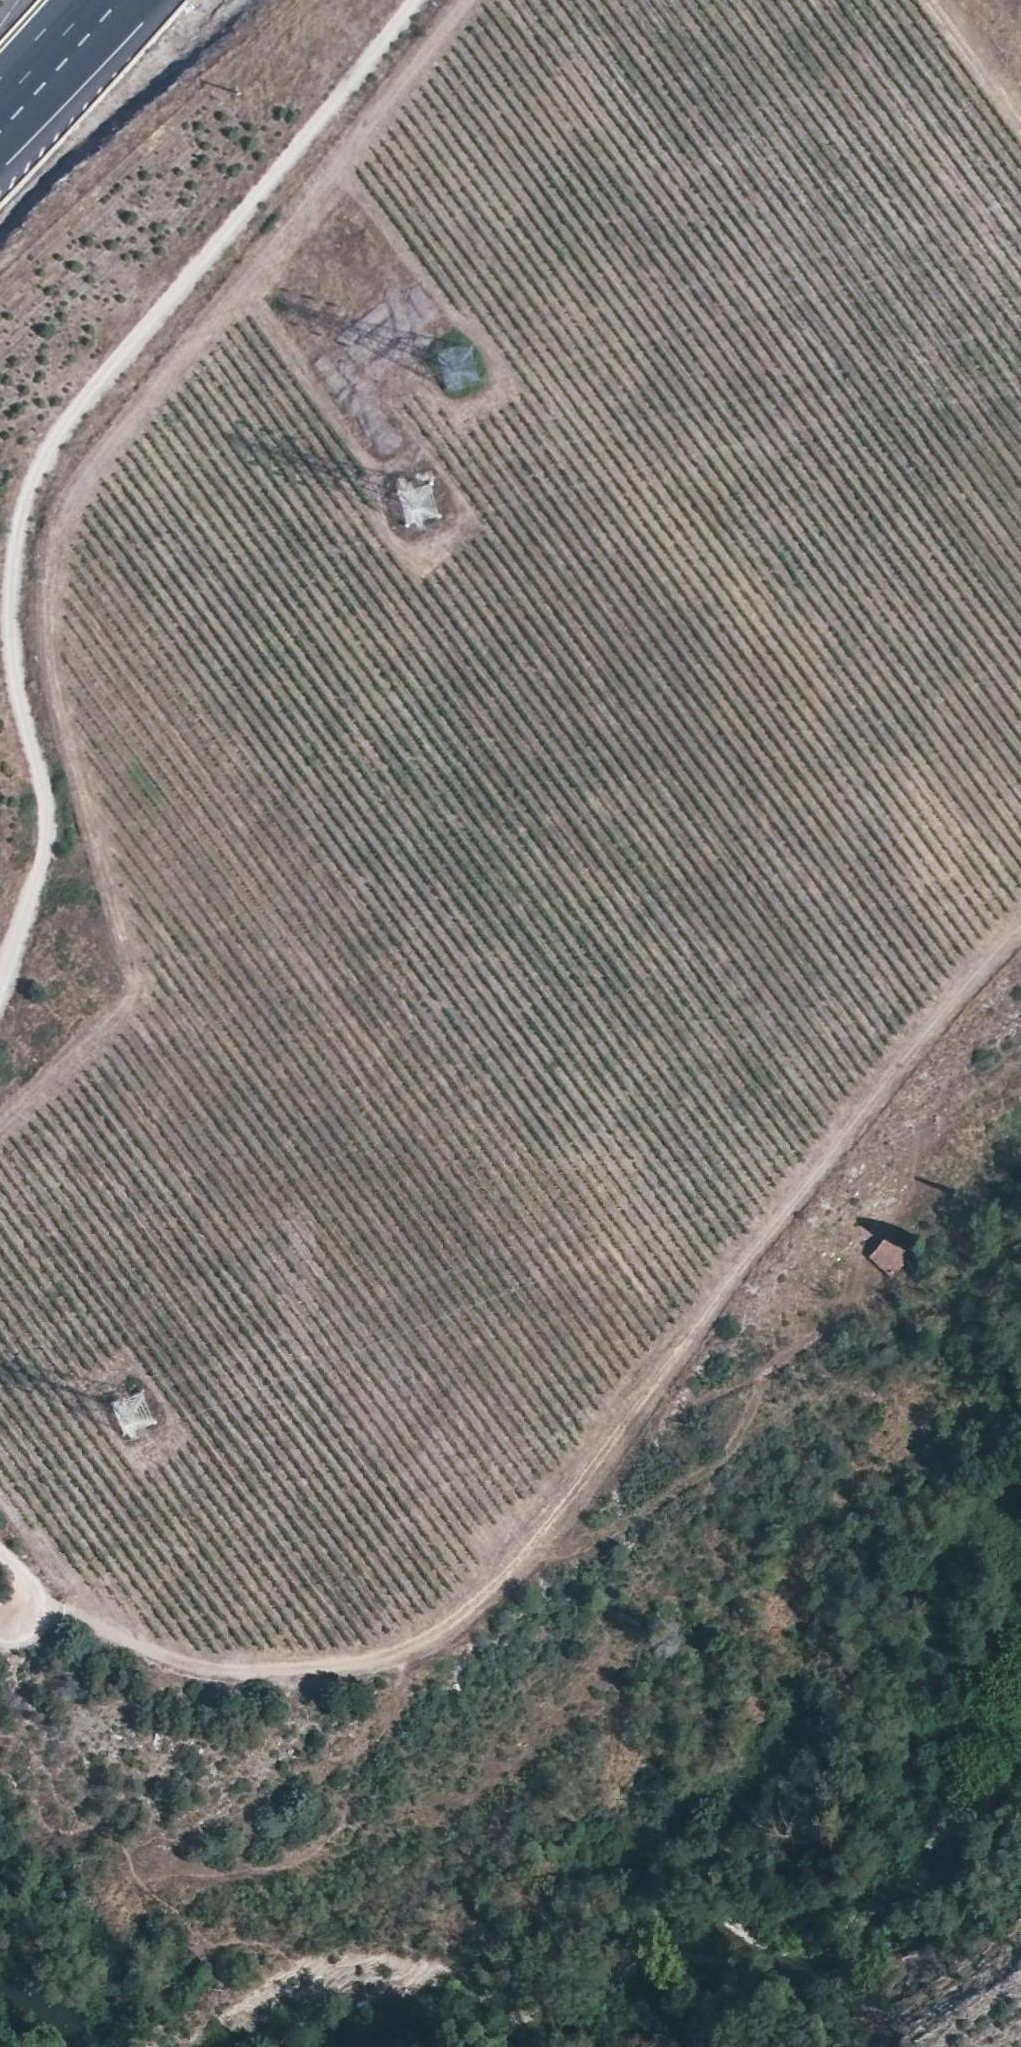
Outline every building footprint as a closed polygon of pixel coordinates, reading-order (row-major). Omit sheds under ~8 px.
[(891,1236),(873,1257),(894,1275),(911,1255),(891,1236)]
